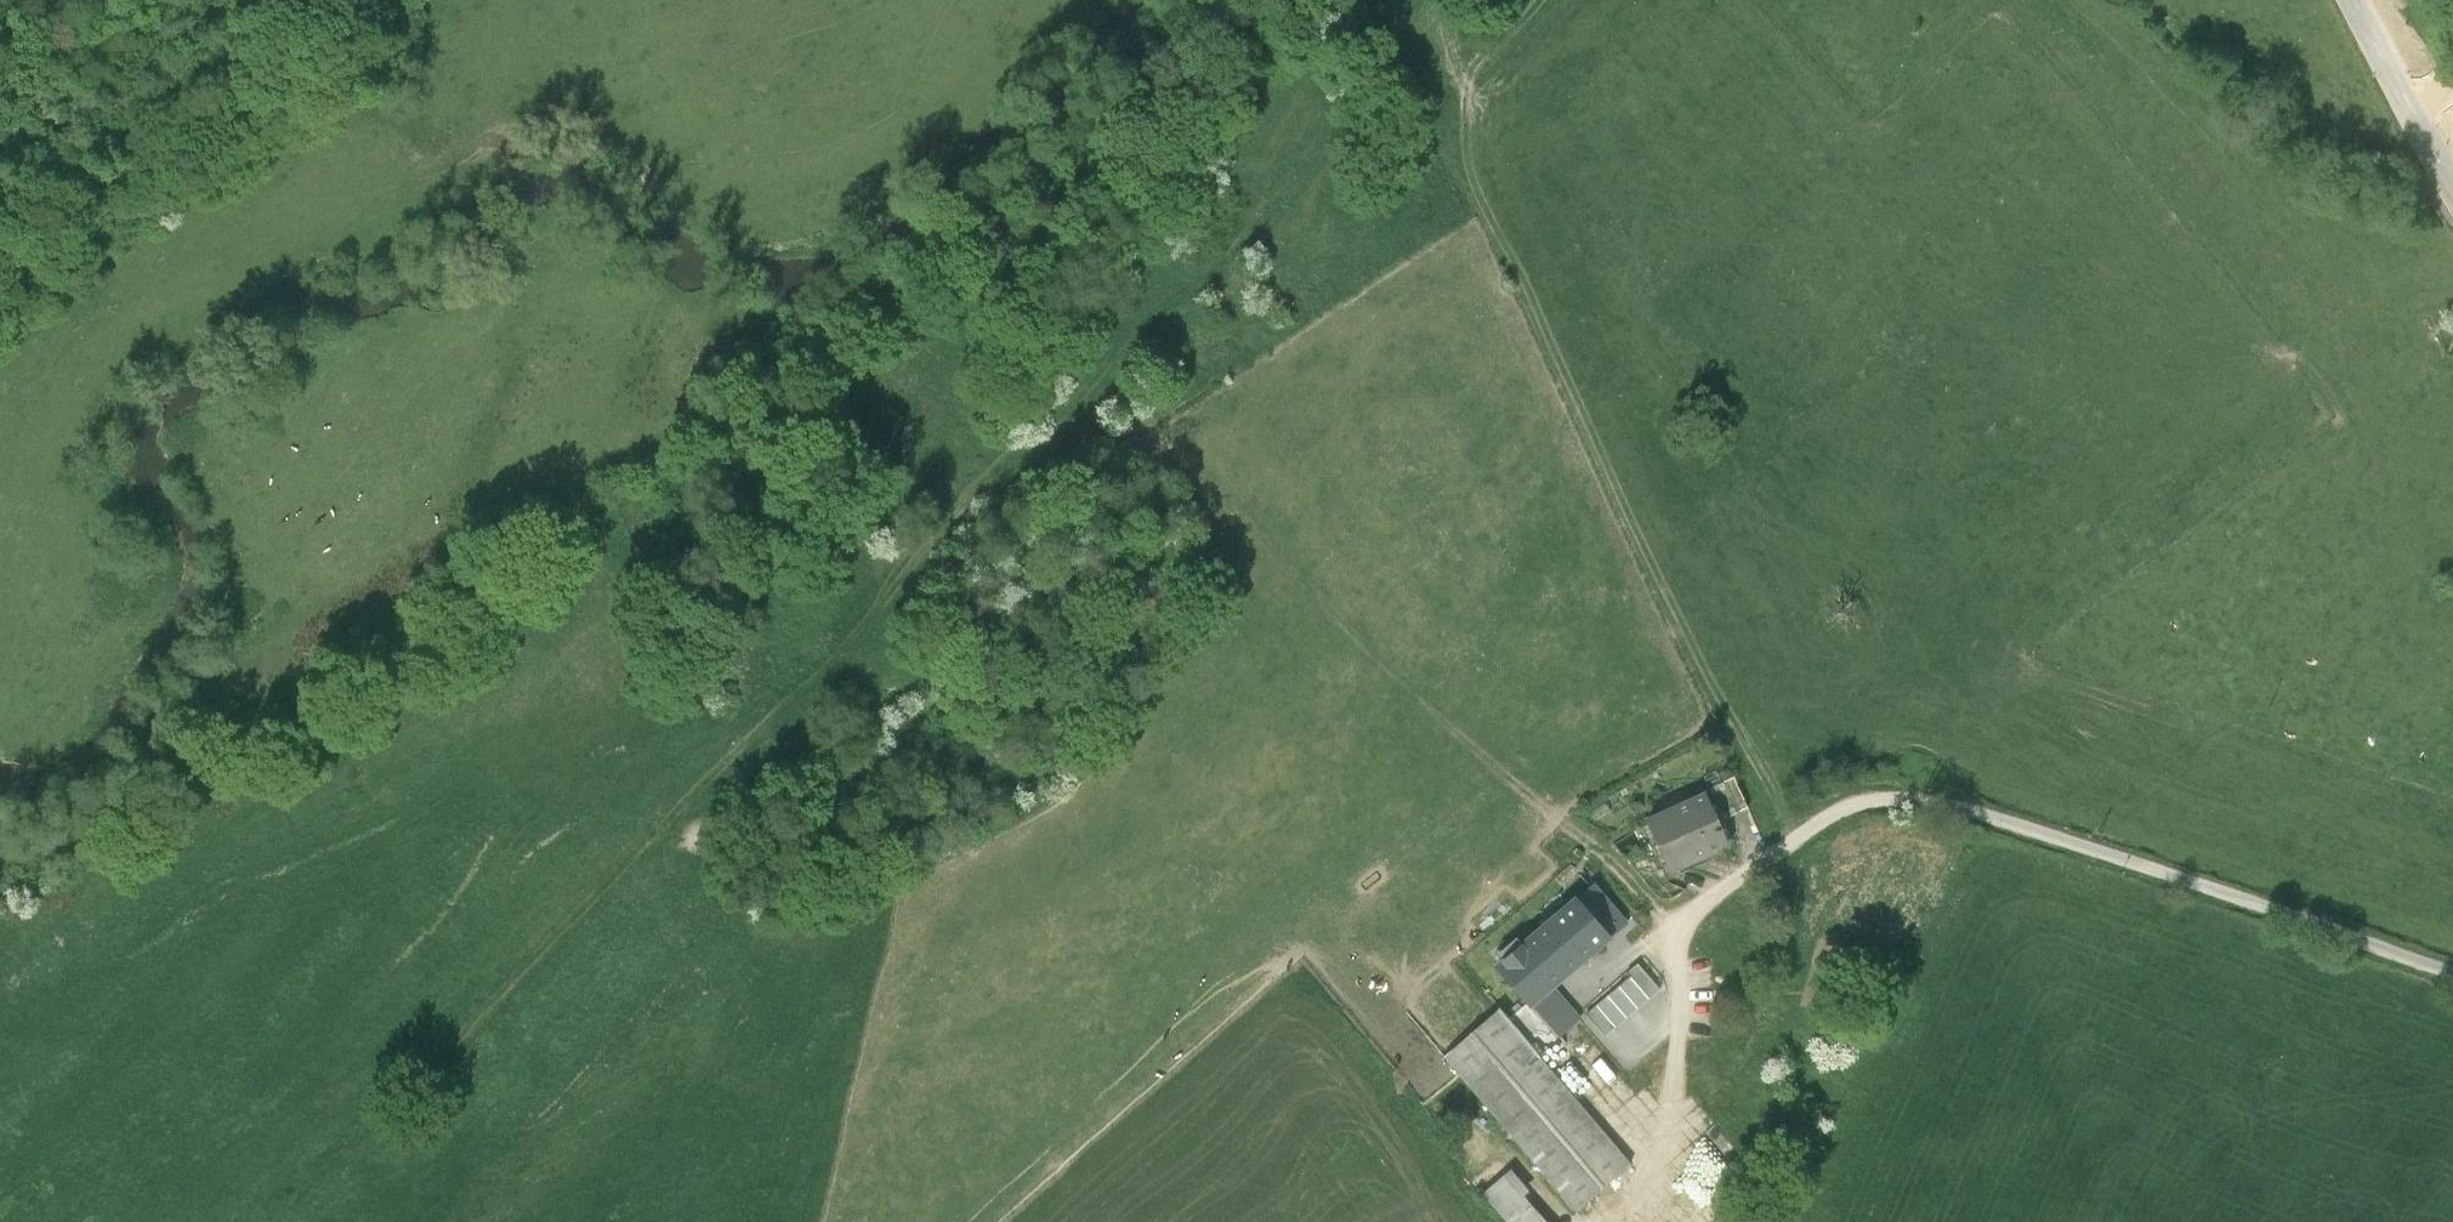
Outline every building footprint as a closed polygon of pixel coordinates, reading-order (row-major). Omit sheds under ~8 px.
[(1708,795),(1648,821),(1671,875),(1731,849),(1708,795)] [(1599,890),(1556,924),(1585,961),(1628,926),(1599,890)] [(1585,961),(1556,924),(1500,968),(1524,997),(1446,1060),(1573,1217),(1638,1165),(1548,1053),(1558,1045),(1572,1062),(1590,1048),(1597,1057),(1616,1043),(1602,1026),(1645,992),(1615,956),(1577,986),(1570,978),(1587,964),(1585,961)] [(1476,1192),(1505,1221),(1546,1221),(1521,1195),(1528,1189),(1505,1165),(1476,1192)]
